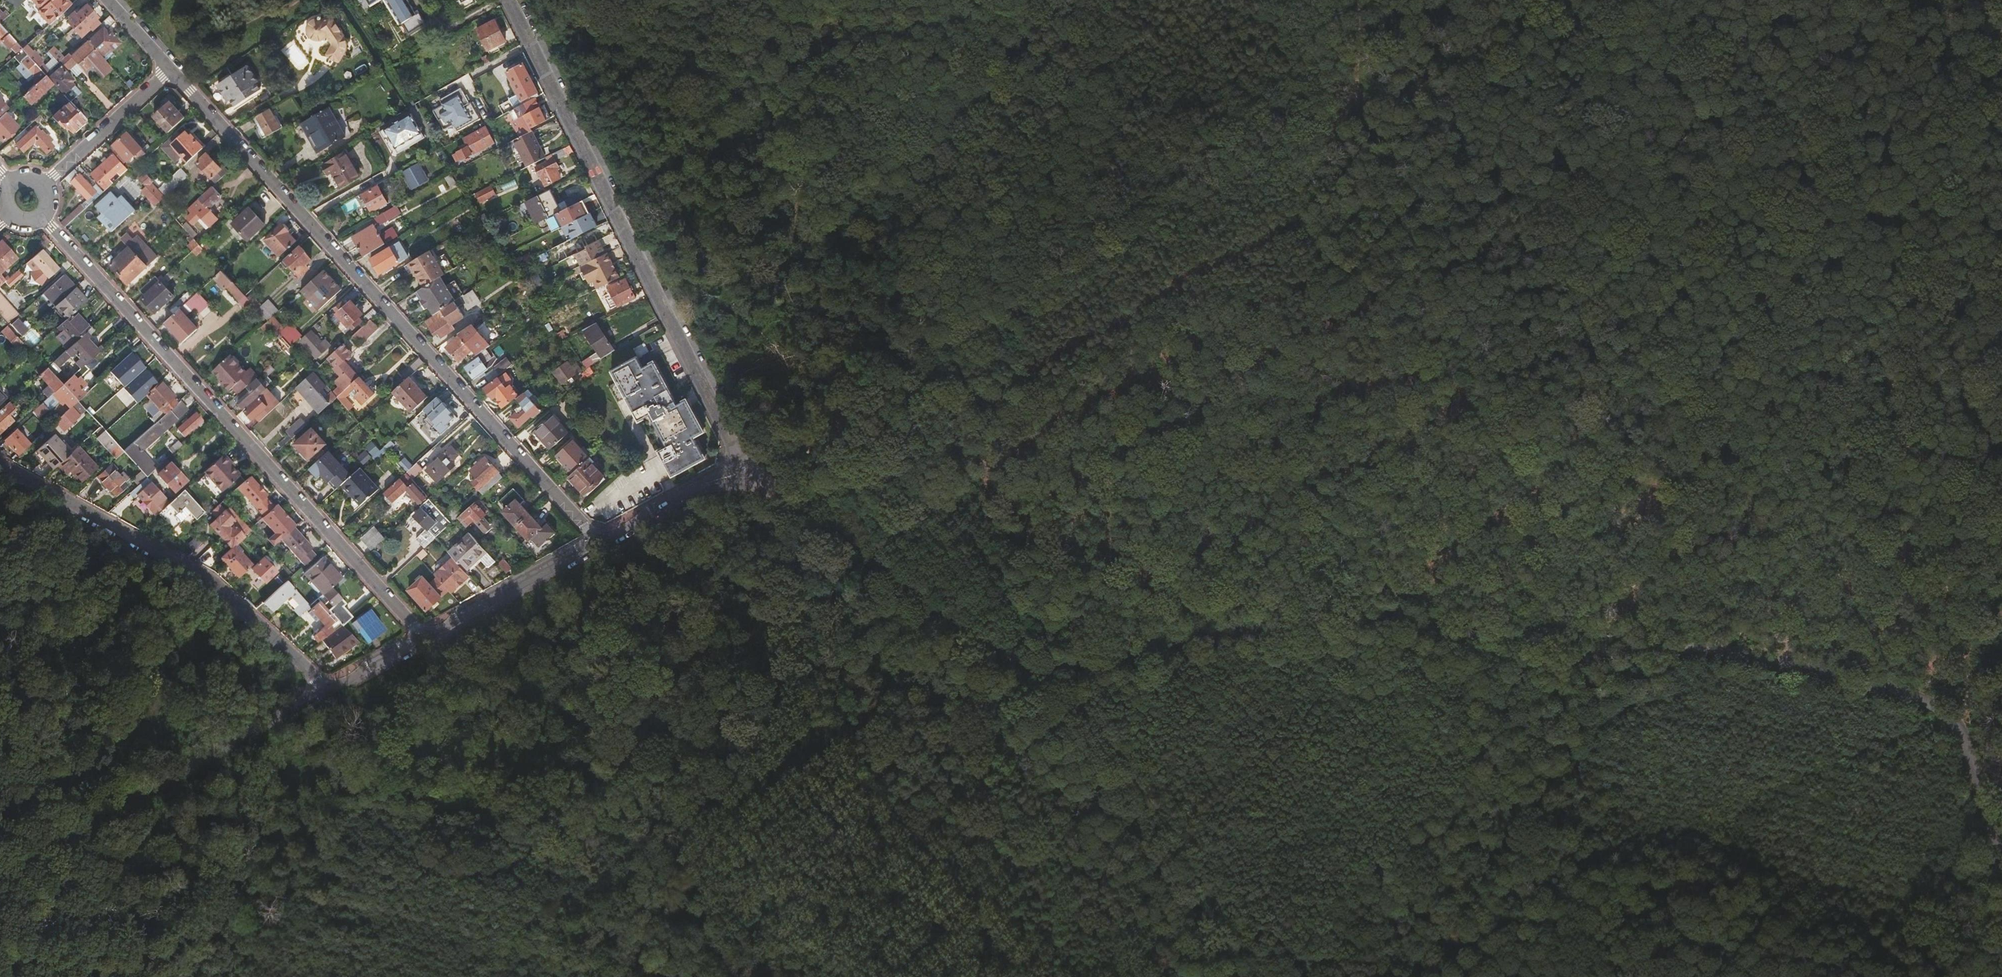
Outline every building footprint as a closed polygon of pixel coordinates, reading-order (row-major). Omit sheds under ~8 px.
[(16,9),(25,0),(8,0),(16,9)] [(71,4),(67,0),(29,0),(39,10),(36,13),(48,26),(71,4)] [(71,2),(73,9),(83,6),(81,0),(77,0),(71,2)] [(403,28),(406,26),(412,37),(428,27),(422,16),(419,17),(416,13),(408,0),(384,0),(403,28)] [(463,8),(478,0),(477,0),(458,0),(463,8)] [(72,29),(92,10),(86,4),(76,13),(74,11),(68,17),(70,20),(67,23),(72,29)] [(98,18),(92,10),(72,29),(81,38),(90,29),(89,27),(98,18)] [(323,14),(322,19),(323,19),(332,14),(329,10),(323,14)] [(311,20),(316,18),(314,13),(310,15),(306,17),(304,20),(302,22),(301,27),(301,31),(301,36),(303,39),(305,42),(308,44),(311,45),(314,46),(318,46),(320,46),(326,49),(329,44),(325,39),(321,41),(317,41),(313,41),(310,39),(308,37),(306,33),(306,31),(306,28),(307,25),(308,23),(309,21),(311,20)] [(346,36),(332,14),(323,19),(322,19),(319,18),(316,18),(311,20),(309,21),(308,23),(307,25),(306,28),(306,31),(306,33),(308,37),(310,39),(313,41),(317,41),(321,41),(325,39),(329,44),(326,49),(326,51),(326,53),(327,56),(335,61),(337,61),(341,58),(344,56),(346,53),(347,50),(348,47),(348,43),(348,40),(346,36)] [(108,29),(117,22),(111,15),(94,30),(98,34),(89,42),(101,55),(109,47),(112,50),(120,43),(112,33),(110,35),(102,27),(104,25),(108,29)] [(479,29),(492,54),(499,50),(498,49),(508,43),(495,20),(479,29)] [(1,39),(10,48),(12,46),(18,53),(22,49),(0,25),(0,40),(1,39)] [(280,50),(299,71),(309,61),(290,41),(280,50)] [(70,68),(71,69),(80,61),(86,68),(92,63),(103,75),(112,67),(107,61),(101,55),(89,42),(75,55),(71,51),(62,59),(70,68)] [(27,45),(22,49),(39,68),(46,75),(50,71),(41,60),(42,59),(34,51),(33,52),(27,45)] [(115,53),(112,50),(109,47),(101,55),(107,61),(115,53)] [(13,57),(18,62),(20,64),(23,61),(35,74),(33,76),(38,82),(46,75),(39,68),(22,49),(18,53),(13,57)] [(67,71),(70,68),(62,59),(57,64),(51,70),(50,71),(46,75),(49,78),(50,77),(64,93),(72,86),(70,83),(74,80),(67,71)] [(80,61),(71,69),(78,76),(86,68),(80,61)] [(234,104),(254,91),(253,89),(256,87),(257,88),(260,86),(257,81),(259,80),(248,63),(232,74),(233,75),(218,85),(225,96),(227,94),(234,104)] [(536,97),(541,94),(524,63),(509,70),(520,91),(510,96),(511,99),(500,105),(505,114),(512,110),(536,97)] [(22,96),(30,103),(47,87),(53,82),(49,78),(46,75),(38,82),(31,88),(26,92),(22,96)] [(21,77),(16,81),(26,92),(31,88),(21,77)] [(462,86),(441,98),(444,104),(434,109),(445,128),(455,123),(459,130),(482,117),(472,100),(471,101),(462,86)] [(59,89),(54,95),(61,103),(67,98),(59,89)] [(512,110),(515,116),(517,120),(514,122),(520,134),(531,127),(552,115),(546,104),(541,106),(536,97),(512,110)] [(64,106),(53,117),(61,126),(64,123),(72,131),(86,118),(70,101),(64,106)] [(169,131),(184,117),(169,101),(154,115),(169,131)] [(258,116),(268,135),(283,126),(274,109),(273,107),(258,116)] [(313,133),(322,149),(347,135),(330,107),(303,123),(309,134),(313,133)] [(1,141),(18,125),(5,111),(0,116),(0,139),(1,141)] [(410,113),(383,129),(397,153),(424,137),(410,113)] [(54,146),(50,141),(45,136),(37,126),(17,145),(23,151),(35,139),(47,152),(54,146)] [(494,142),(486,126),(473,134),(475,137),(467,142),(469,144),(453,153),(457,161),(473,152),(473,153),(481,148),(482,149),(494,142)] [(531,127),(520,134),(522,136),(533,130),(531,127)] [(128,130),(111,146),(126,162),(135,154),(139,159),(148,150),(144,146),(143,147),(128,130)] [(522,136),(516,139),(529,165),(546,157),(533,130),(522,136)] [(190,159),(203,147),(191,134),(190,135),(186,131),(181,136),(179,134),(172,142),(176,147),(175,148),(186,160),(189,158),(190,159)] [(166,140),(160,145),(176,162),(181,157),(166,140)] [(568,153),(566,147),(546,157),(548,161),(556,156),(558,159),(568,153)] [(345,151),(322,165),(327,174),(332,171),(341,186),(359,175),(345,151)] [(107,158),(103,162),(92,172),(97,177),(103,184),(100,187),(103,191),(114,182),(110,178),(119,171),(122,174),(130,167),(127,163),(125,165),(113,152),(107,158)] [(212,176),(217,181),(226,173),(228,171),(223,166),(221,168),(208,152),(197,162),(201,166),(199,168),(203,173),(205,171),(211,177),(212,176)] [(548,184),(562,176),(557,166),(560,165),(558,159),(556,156),(548,161),(539,166),(548,184)] [(419,164),(403,172),(413,188),(428,180),(419,164)] [(565,175),(560,165),(557,166),(562,176),(565,175)] [(139,167),(134,171),(147,185),(154,192),(159,188),(152,181),(153,180),(146,171),(145,173),(139,167)] [(187,174),(181,167),(159,188),(154,192),(160,199),(166,206),(169,203),(164,197),(187,174)] [(96,191),(75,168),(65,178),(69,183),(72,181),(88,198),(96,191)] [(451,174),(445,178),(450,186),(457,182),(451,174)] [(97,177),(93,180),(100,187),(103,184),(97,177)] [(127,182),(121,189),(133,200),(139,193),(127,182)] [(492,185),(482,190),(486,198),(496,193),(492,185)] [(212,186),(188,207),(192,212),(189,216),(194,222),(198,219),(207,228),(218,217),(210,207),(220,197),(219,194),(212,186)] [(388,201),(380,187),(364,196),(372,210),(388,201)] [(551,189),(527,201),(538,223),(547,218),(556,214),(562,211),(551,189)] [(154,192),(149,197),(155,204),(160,199),(154,192)] [(565,200),(568,207),(582,200),(584,200),(579,192),(565,200)] [(101,217),(113,230),(134,210),(120,195),(116,199),(110,193),(96,205),(104,214),(101,217)] [(87,199),(82,203),(86,208),(90,203),(87,199)] [(360,210),(356,199),(339,205),(343,216),(360,210)] [(584,200),(582,200),(589,212),(591,211),(585,199),(584,200)] [(582,200),(568,207),(562,211),(556,214),(562,226),(563,225),(589,212),(582,200)] [(363,256),(368,253),(382,245),(397,236),(391,227),(379,234),(375,226),(401,211),(399,207),(402,205),(401,202),(371,220),(373,224),(351,237),(363,256)] [(61,222),(65,226),(86,208),(82,203),(61,222)] [(169,203),(166,206),(177,218),(178,217),(180,215),(169,203)] [(250,207),(233,223),(247,239),(264,223),(250,207)] [(589,212),(563,225),(568,234),(571,232),(574,237),(578,236),(599,224),(591,211),(589,212)] [(187,221),(183,225),(193,236),(197,232),(187,221)] [(546,221),(539,224),(544,236),(550,233),(546,221)] [(280,223),(265,238),(280,255),(295,240),(280,223)] [(497,233),(493,236),(496,241),(498,243),(503,241),(497,233)] [(112,264),(121,273),(149,247),(137,234),(128,243),(131,246),(112,264)] [(149,247),(121,273),(130,284),(169,248),(158,236),(148,245),(149,247)] [(553,248),(560,260),(578,252),(584,248),(578,236),(574,237),(553,248)] [(189,245),(193,249),(200,243),(198,241),(196,238),(189,245)] [(607,252),(599,238),(588,244),(588,246),(584,248),(578,252),(584,263),(607,252)] [(0,240),(0,272),(8,265),(9,265),(17,258),(1,240),(0,240)] [(210,246),(204,240),(200,243),(204,248),(205,248),(206,250),(210,246)] [(385,250),(382,245),(368,253),(371,258),(370,259),(379,274),(409,256),(399,241),(385,250)] [(200,243),(193,249),(197,254),(204,248),(200,243)] [(300,244),(285,257),(301,275),(309,268),(306,264),(312,258),(307,252),(308,252),(300,244)] [(29,259),(27,261),(45,281),(59,267),(41,248),(29,259)] [(410,262),(424,286),(440,276),(454,268),(445,253),(435,259),(430,250),(410,262)] [(584,263),(583,264),(588,274),(595,279),(597,277),(603,274),(607,283),(622,275),(617,265),(615,266),(614,265),(613,264),(613,262),(613,261),(614,260),(610,250),(607,252),(584,263)] [(172,268),(161,279),(162,280),(143,296),(157,311),(175,294),(164,282),(170,276),(172,278),(177,274),(172,268)] [(342,288),(325,268),(301,289),(319,309),(342,288)] [(7,279),(6,280),(10,284),(22,272),(18,269),(9,277),(7,279)] [(237,302),(239,300),(246,294),(240,287),(223,269),(215,276),(225,287),(227,286),(237,297),(235,300),(237,302)] [(532,275),(536,282),(539,286),(545,283),(538,272),(532,275)] [(63,273),(43,292),(55,305),(75,286),(63,273)] [(597,277),(602,285),(607,283),(603,274),(597,277)] [(434,315),(454,302),(460,298),(464,295),(454,280),(446,285),(440,276),(424,286),(418,290),(424,299),(428,306),(434,315)] [(140,288),(145,293),(158,281),(154,277),(140,288)] [(615,292),(612,294),(607,296),(612,307),(620,302),(621,304),(637,296),(628,278),(611,286),(612,287),(615,292)] [(75,286),(55,305),(66,317),(67,316),(74,311),(83,303),(87,298),(82,293),(83,292),(77,285),(75,286)] [(175,312),(181,307),(187,301),(190,299),(193,295),(188,290),(171,307),(175,312)] [(248,296),(249,297),(253,301),(259,308),(262,304),(249,290),(246,294),(248,296)] [(460,298),(465,305),(468,309),(480,301),(473,290),(464,295),(460,298)] [(20,313),(0,291),(0,313),(9,323),(20,313)] [(208,301),(198,291),(193,295),(190,299),(199,310),(208,301)] [(248,296),(246,294),(239,300),(242,303),(249,297),(248,296)] [(246,307),(253,301),(249,297),(242,303),(246,307)] [(262,304),(259,308),(268,318),(278,309),(269,299),(262,304)] [(343,319),(358,305),(352,299),(348,303),(345,300),(337,307),(340,310),(337,313),(335,311),(330,315),(335,320),(340,315),(343,319)] [(428,306),(424,299),(420,301),(425,308),(428,306)] [(434,315),(426,319),(436,334),(438,332),(441,338),(455,329),(452,325),(464,317),(454,302),(434,315)] [(364,312),(358,305),(343,319),(350,326),(353,324),(356,327),(364,320),(360,316),(364,312)] [(199,327),(181,307),(175,312),(166,320),(185,341),(199,327)] [(367,314),(371,319),(372,318),(379,312),(374,307),(367,314)] [(55,335),(66,348),(91,326),(84,318),(82,319),(74,311),(67,316),(66,317),(57,326),(60,330),(55,335)] [(276,327),(283,335),(292,344),(302,335),(291,322),(285,329),(273,315),(269,319),(276,327)] [(12,324),(22,335),(29,328),(19,317),(12,324)] [(379,326),(372,318),(371,319),(351,337),(368,338),(379,326)] [(269,319),(261,326),(266,331),(270,327),(273,330),(276,327),(269,319)] [(343,319),(338,324),(346,332),(351,327),(350,326),(343,319)] [(598,321),(585,328),(599,349),(594,353),(595,355),(592,356),(596,362),(616,349),(608,337),(605,332),(598,321)] [(477,354),(482,351),(489,346),(491,345),(501,337),(496,332),(486,322),(478,329),(472,324),(456,335),(458,337),(449,345),(448,347),(460,360),(465,356),(467,353),(472,358),(477,354)] [(8,323),(2,329),(17,346),(19,345),(26,353),(31,349),(8,323)] [(35,335),(40,341),(51,331),(46,325),(35,335)] [(91,326),(66,348),(48,365),(56,373),(61,369),(58,365),(71,354),(73,358),(94,338),(90,334),(94,330),(91,326)] [(557,331),(558,333),(560,335),(562,339),(567,336),(562,329),(557,331)] [(292,344),(283,335),(276,342),(284,352),(292,344)] [(312,341),(307,335),(303,339),(318,356),(328,348),(317,337),(312,341)] [(330,357),(333,360),(338,365),(336,367),(343,375),(339,380),(346,388),(360,375),(348,361),(353,356),(351,354),(359,346),(351,337),(330,357)] [(100,344),(94,338),(73,358),(76,362),(77,361),(81,366),(85,363),(85,362),(95,354),(106,344),(104,341),(100,344)] [(661,450),(674,474),(707,455),(696,435),(705,430),(687,397),(679,402),(655,359),(653,360),(648,352),(651,350),(645,341),(636,347),(640,353),(614,368),(641,419),(652,413),(670,445),(661,450)] [(113,353),(121,361),(132,350),(125,342),(113,353)] [(296,349),(293,345),(286,352),(288,353),(289,352),(291,354),(296,349)] [(497,357),(504,353),(500,345),(493,348),(497,357)] [(482,351),(491,365),(496,357),(489,346),(482,351)] [(121,361),(110,371),(121,383),(144,362),(133,350),(132,350),(121,361)] [(233,351),(214,368),(221,376),(220,377),(230,389),(234,386),(240,393),(259,375),(252,367),(249,369),(242,362),(242,358),(237,352),(233,352),(233,351)] [(482,351),(477,354),(478,355),(465,364),(474,378),(487,369),(486,368),(491,365),(482,351)] [(95,354),(85,362),(90,367),(99,359),(95,354)] [(330,357),(315,369),(319,373),(333,360),(330,357)] [(495,367),(500,374),(512,366),(507,359),(495,367)] [(299,360),(290,365),(294,373),(303,369),(299,360)] [(410,375),(422,365),(417,360),(400,376),(404,380),(410,375)] [(564,383),(569,379),(573,376),(578,372),(569,361),(555,371),(564,383)] [(69,377),(68,378),(64,382),(79,399),(86,392),(82,387),(84,384),(80,380),(82,378),(80,376),(90,367),(85,362),(85,363),(81,366),(80,367),(74,373),(70,377),(69,377)] [(65,371),(70,377),(74,373),(80,367),(73,364),(65,371)] [(58,376),(56,373),(48,365),(39,372),(52,387),(48,391),(51,394),(53,392),(62,384),(64,382),(61,379),(59,377),(58,376)] [(275,368),(272,365),(265,371),(268,375),(275,368)] [(579,373),(585,381),(589,378),(583,370),(579,373)] [(314,371),(297,386),(320,411),(338,395),(334,390),(329,385),(324,390),(328,395),(325,398),(318,390),(325,383),(314,371)] [(495,391),(498,394),(501,398),(506,405),(507,404),(520,395),(512,384),(513,382),(513,380),(507,373),(499,379),(498,378),(485,387),(490,395),(495,391)] [(111,374),(107,378),(116,389),(120,386),(111,374)] [(356,394),(359,396),(364,402),(375,391),(360,375),(346,388),(344,389),(338,395),(342,399),(346,395),(351,392),(357,386),(360,390),(356,394)] [(404,380),(394,390),(413,410),(429,395),(410,375),(404,380)] [(240,400),(245,406),(268,385),(260,377),(250,385),(253,388),(240,400)] [(125,449),(180,400),(162,380),(148,392),(155,401),(148,406),(153,411),(135,428),(118,410),(102,424),(102,425),(107,430),(120,444),(125,449)] [(79,399),(64,382),(62,384),(53,392),(57,396),(56,397),(59,400),(60,399),(64,403),(67,401),(71,405),(79,399)] [(520,395),(522,393),(513,382),(512,384),(520,395)] [(340,384),(334,390),(338,395),(344,389),(340,384)] [(265,415),(282,400),(269,386),(259,394),(261,396),(247,408),(254,416),(260,410),(265,415)] [(356,398),(359,396),(356,394),(360,390),(357,386),(351,392),(356,398)] [(103,401),(99,396),(91,387),(86,392),(79,399),(87,408),(96,418),(102,424),(118,410),(111,402),(100,413),(98,411),(96,412),(93,409),(103,401)] [(534,416),(542,410),(535,403),(529,396),(533,393),(529,389),(518,399),(521,402),(516,407),(519,410),(513,416),(520,424),(532,414),(534,416)] [(100,413),(111,402),(113,401),(104,392),(99,396),(103,401),(93,409),(96,412),(98,411),(100,413)] [(50,395),(35,409),(40,414),(43,411),(48,407),(47,406),(54,400),(50,395)] [(346,395),(342,399),(350,407),(354,403),(346,395)] [(443,403),(437,398),(415,417),(435,439),(443,432),(451,425),(449,423),(455,417),(451,413),(454,411),(445,401),(443,403)] [(71,405),(51,423),(53,426),(58,421),(65,429),(87,408),(79,399),(71,405)] [(8,400),(0,407),(0,430),(13,418),(8,414),(14,408),(8,400)] [(152,471),(157,466),(142,449),(186,407),(180,400),(125,449),(148,474),(152,471)] [(200,421),(203,424),(206,421),(197,411),(179,428),(185,435),(200,421)] [(543,441),(549,448),(568,431),(552,413),(535,428),(545,438),(543,441)] [(31,416),(21,427),(35,439),(44,428),(31,416)] [(284,434),(289,439),(302,428),(297,422),(284,434)] [(100,435),(107,430),(102,425),(102,424),(95,430),(100,435)] [(314,426),(297,442),(310,456),(328,440),(314,426)] [(5,439),(18,453),(30,443),(21,433),(23,431),(21,429),(19,431),(17,429),(14,430),(5,439)] [(107,430),(100,435),(97,438),(115,459),(125,449),(120,444),(107,430)] [(59,463),(72,451),(54,432),(37,447),(48,460),(46,462),(52,469),(59,463)] [(574,438),(559,452),(561,454),(559,456),(573,472),(589,458),(591,456),(583,448),(574,438)] [(171,449),(173,451),(183,443),(180,439),(171,449)] [(392,439),(384,445),(388,449),(395,443),(392,439)] [(452,459),(460,452),(452,444),(427,467),(438,479),(456,463),(452,459)] [(72,451),(59,463),(68,472),(72,469),(82,480),(98,465),(79,445),(72,451)] [(593,454),(585,445),(583,448),(591,456),(593,454)] [(338,451),(321,467),(334,482),(352,466),(338,451)] [(363,456),(367,461),(373,455),(369,451),(363,456)] [(239,473),(232,464),(230,466),(227,462),(230,459),(224,452),(204,469),(221,489),(239,473)] [(452,459),(456,463),(463,456),(460,452),(452,459)] [(473,481),(484,493),(504,475),(486,455),(471,469),(478,476),(473,481)] [(158,465),(162,469),(172,460),(168,456),(158,465)] [(406,456),(400,462),(407,470),(414,464),(406,456)] [(585,492),(604,475),(589,458),(573,472),(569,475),(585,492)] [(188,478),(172,460),(162,469),(159,472),(175,490),(188,478)] [(118,467),(112,461),(98,475),(108,486),(110,485),(116,492),(127,482),(125,480),(128,476),(122,470),(119,473),(115,469),(118,467)] [(414,464),(407,470),(414,477),(423,468),(418,461),(414,464)] [(381,485),(363,465),(345,481),(352,489),(353,488),(364,501),(381,485)] [(377,474),(383,486),(395,480),(389,468),(377,474)] [(407,470),(385,491),(393,501),(408,487),(423,503),(429,498),(420,488),(422,486),(414,477),(407,470)] [(148,474),(158,485),(162,482),(152,471),(148,474)] [(139,482),(143,478),(138,473),(134,477),(139,482)] [(158,485),(148,474),(143,478),(139,482),(130,490),(135,495),(138,493),(156,513),(159,511),(165,505),(171,500),(166,495),(161,489),(158,485)] [(267,493),(250,474),(237,485),(264,514),(274,505),(265,495),(267,493)] [(604,475),(585,492),(586,494),(606,477),(604,475)] [(187,485),(184,488),(204,509),(213,502),(208,496),(207,497),(195,483),(190,488),(187,485)] [(164,486),(161,489),(166,495),(171,500),(174,497),(164,486)] [(517,523),(531,511),(522,503),(527,499),(514,486),(500,499),(507,507),(504,509),(517,523)] [(173,527),(181,520),(175,514),(186,504),(192,511),(197,516),(204,509),(184,488),(174,497),(171,500),(165,505),(159,511),(173,527)] [(426,546),(436,536),(454,520),(444,510),(431,496),(429,498),(423,503),(422,504),(424,506),(416,513),(428,525),(416,536),(426,546)] [(480,496),(461,513),(458,517),(467,527),(477,518),(479,520),(487,513),(486,511),(490,508),(480,496)] [(236,522),(224,510),(218,503),(210,510),(216,517),(210,523),(231,546),(243,535),(240,532),(246,527),(239,519),(236,522)] [(291,519),(277,503),(274,505),(264,514),(262,516),(276,532),(269,538),(275,544),(293,528),(288,522),(291,519)] [(452,503),(444,510),(454,520),(458,517),(461,513),(452,503)] [(175,514),(181,520),(192,511),(186,504),(175,514)] [(236,522),(239,519),(227,507),(224,510),(236,522)] [(531,511),(517,523),(530,538),(544,525),(531,511)] [(481,522),(479,520),(477,518),(467,527),(471,531),(481,522)] [(297,524),(291,519),(288,522),(293,528),(297,524)] [(199,531),(205,537),(210,533),(199,521),(194,525),(199,531)] [(364,537),(374,548),(386,536),(376,525),(364,537)] [(240,532),(243,535),(249,529),(246,527),(240,532)] [(205,537),(199,531),(187,542),(193,548),(205,537)] [(453,556),(466,571),(481,558),(486,564),(491,565),(497,560),(471,531),(449,551),(453,556)] [(300,549),(308,558),(318,548),(311,540),(300,549)] [(237,541),(221,555),(240,575),(254,564),(242,550),(244,549),(237,541)] [(425,549),(417,553),(420,559),(428,555),(425,549)] [(277,569),(264,556),(253,566),(262,576),(263,577),(266,580),(277,569)] [(470,574),(466,571),(453,556),(435,572),(439,576),(451,589),(452,590),(470,574)] [(304,573),(322,594),(331,586),(341,577),(322,557),(304,573)] [(506,557),(499,563),(507,571),(513,565),(506,557)] [(418,579),(409,587),(428,608),(443,595),(442,594),(449,588),(439,576),(431,582),(435,586),(429,592),(418,579)] [(266,580),(263,577),(257,582),(260,586),(266,580)] [(270,595),(267,597),(275,607),(289,593),(298,603),(294,607),(300,613),(312,603),(289,577),(270,595)] [(322,594),(318,597),(338,619),(342,623),(343,624),(353,616),(342,604),(345,602),(331,586),(322,594)] [(352,613),(371,596),(365,590),(346,607),(352,613)] [(315,634),(319,640),(322,637),(342,623),(338,619),(336,620),(319,602),(313,608),(326,624),(315,634)] [(384,628),(370,610),(361,617),(361,618),(351,625),(356,631),(357,630),(366,642),(384,628)] [(342,623),(322,637),(336,656),(348,648),(347,646),(356,639),(343,624),(342,623)] [(347,646),(348,648),(357,640),(356,639),(347,646)]
